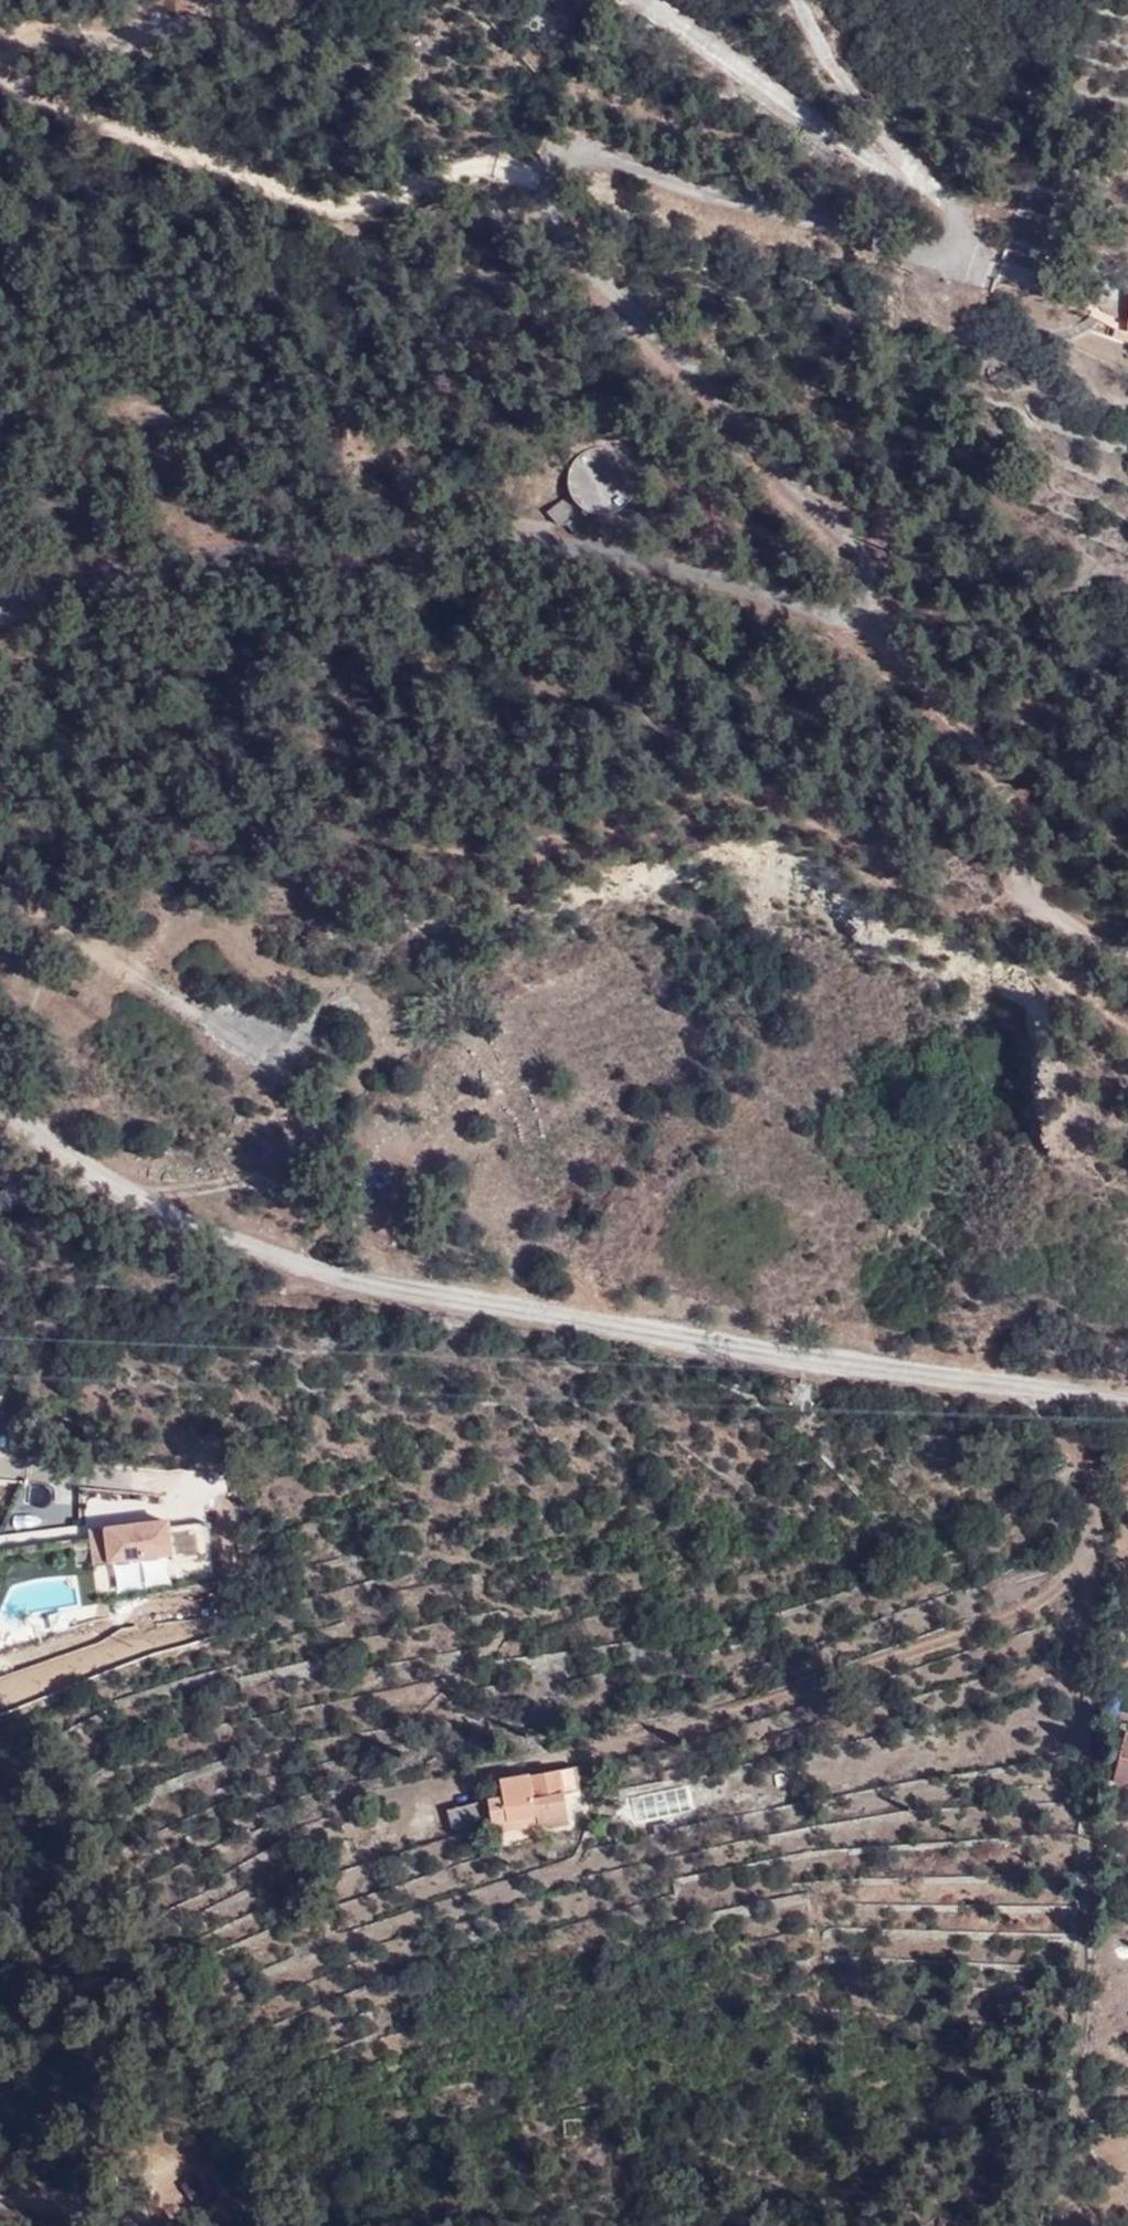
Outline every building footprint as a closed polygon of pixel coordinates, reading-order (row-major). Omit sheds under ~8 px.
[(1127,324),(1127,281),(1111,278),(1102,320),(1127,324)] [(573,528),(590,513),(598,517),(607,518),(619,517),(627,513),(635,507),(640,498),(644,485),(641,471),(632,458),(619,449),(601,449),(587,455),(578,466),(574,476),(574,489),(575,499),(555,512),(554,520),(562,529),(573,528)] [(169,1555),(167,1515),(86,1520),(89,1560),(169,1555)] [(209,1520),(173,1521),(173,1573),(209,1572),(209,1520)] [(148,1556),(149,1575),(166,1574),(164,1555),(148,1556)] [(1127,1789),(1127,1735),(1121,1733),(1109,1784),(1127,1789)] [(555,1778),(539,1779),(543,1800),(555,1798),(555,1778)] [(539,1779),(512,1782),(511,1796),(491,1798),(491,1823),(544,1819),(543,1800),(539,1779)] [(473,1836),(491,1834),(491,1823),(491,1798),(511,1796),(512,1782),(476,1785),(476,1808),(464,1809),(462,1828),(473,1830),(473,1836)] [(569,1821),(583,1819),(578,1790),(565,1792),(569,1821)] [(422,1833),(454,1827),(451,1809),(420,1814),(422,1833)] [(1112,1834),(1127,1838),(1127,1815),(1120,1812),(1112,1834)] [(491,1823),(491,1834),(522,1831),(524,1839),(545,1837),(544,1819),(491,1823)]
